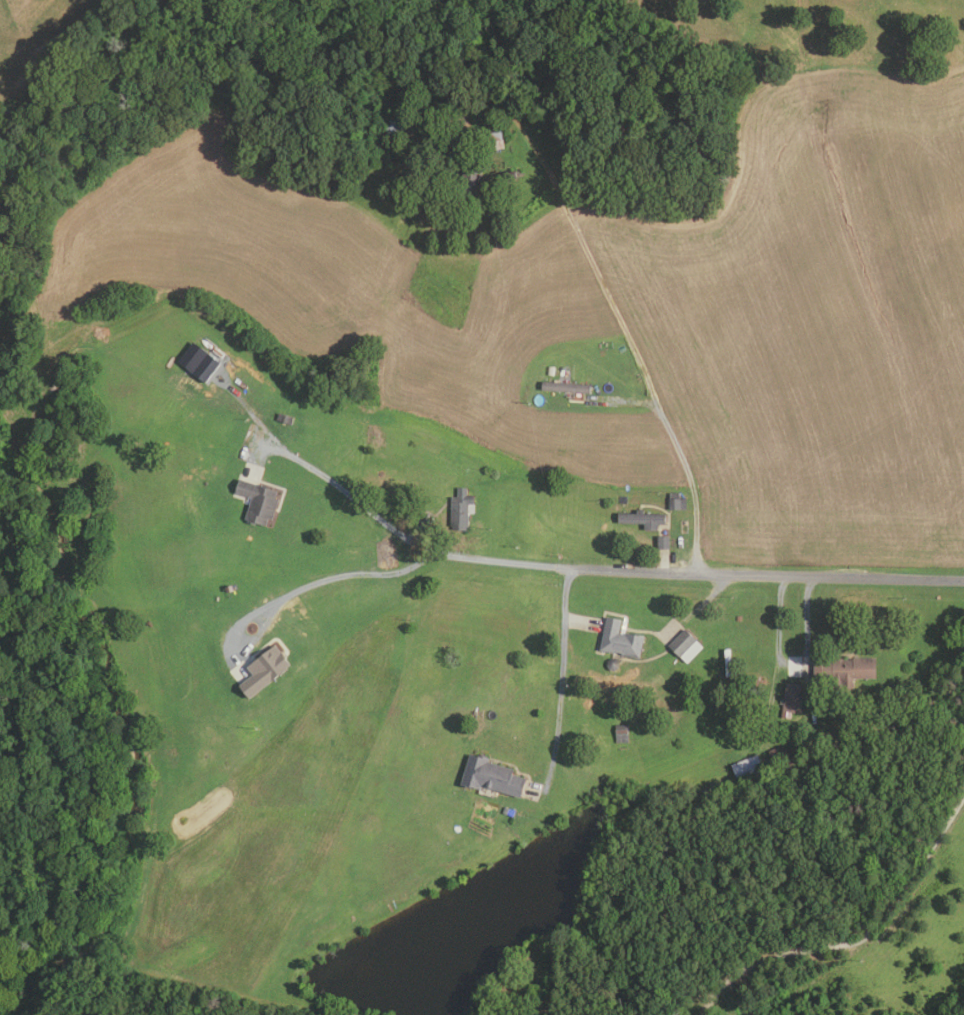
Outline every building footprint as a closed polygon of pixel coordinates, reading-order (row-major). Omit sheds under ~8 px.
[(501,80),(510,87),(504,96),(494,88),(501,80)] [(500,132),(501,139),(486,141),(486,133),(500,132)] [(502,140),(503,148),(489,150),(488,142),(502,140)] [(514,171),(515,179),(504,181),(503,173),(514,171)] [(219,363),(204,381),(191,371),(206,352),(219,363)] [(589,394),(540,391),(540,381),(589,384),(589,394)] [(293,417),(290,425),(274,419),(277,412),(293,417)] [(237,477),(275,491),(274,496),(278,497),(271,519),(267,518),(263,527),(242,519),(249,497),(232,491),(237,477)] [(467,528),(449,527),(450,497),(455,497),(456,488),(466,488),(466,496),(473,496),(472,512),(467,512),(467,528)] [(685,508),(668,509),(668,492),(678,492),(678,498),(684,498),(685,508)] [(656,529),(644,529),(644,523),(617,522),(617,512),(635,512),(635,508),(642,508),(642,513),(665,514),(664,524),(656,524),(656,529)] [(667,535),(668,548),(656,548),(656,535),(667,535)] [(393,543),(396,565),(382,567),(379,545),(393,543)] [(643,635),(638,657),(620,653),(620,651),(612,649),(612,652),(599,649),(605,617),(620,620),(617,632),(624,634),(624,631),(643,635)] [(686,663),(667,645),(684,628),(702,647),(686,663)] [(238,685),(251,674),(245,666),(273,644),(289,664),(248,697),(238,685)] [(840,690),(840,679),(813,681),(812,661),(874,658),(875,677),(855,678),(856,689),(840,690)] [(799,712),(781,710),(785,682),(800,684),(799,693),(801,693),(799,712)] [(626,724),(627,741),(615,742),(614,725),(626,724)] [(468,752),(486,758),(485,762),(513,769),(511,774),(525,779),(520,797),(478,785),(476,792),(458,786),(468,752)] [(756,754),(763,769),(737,780),(730,765),(756,754)]
